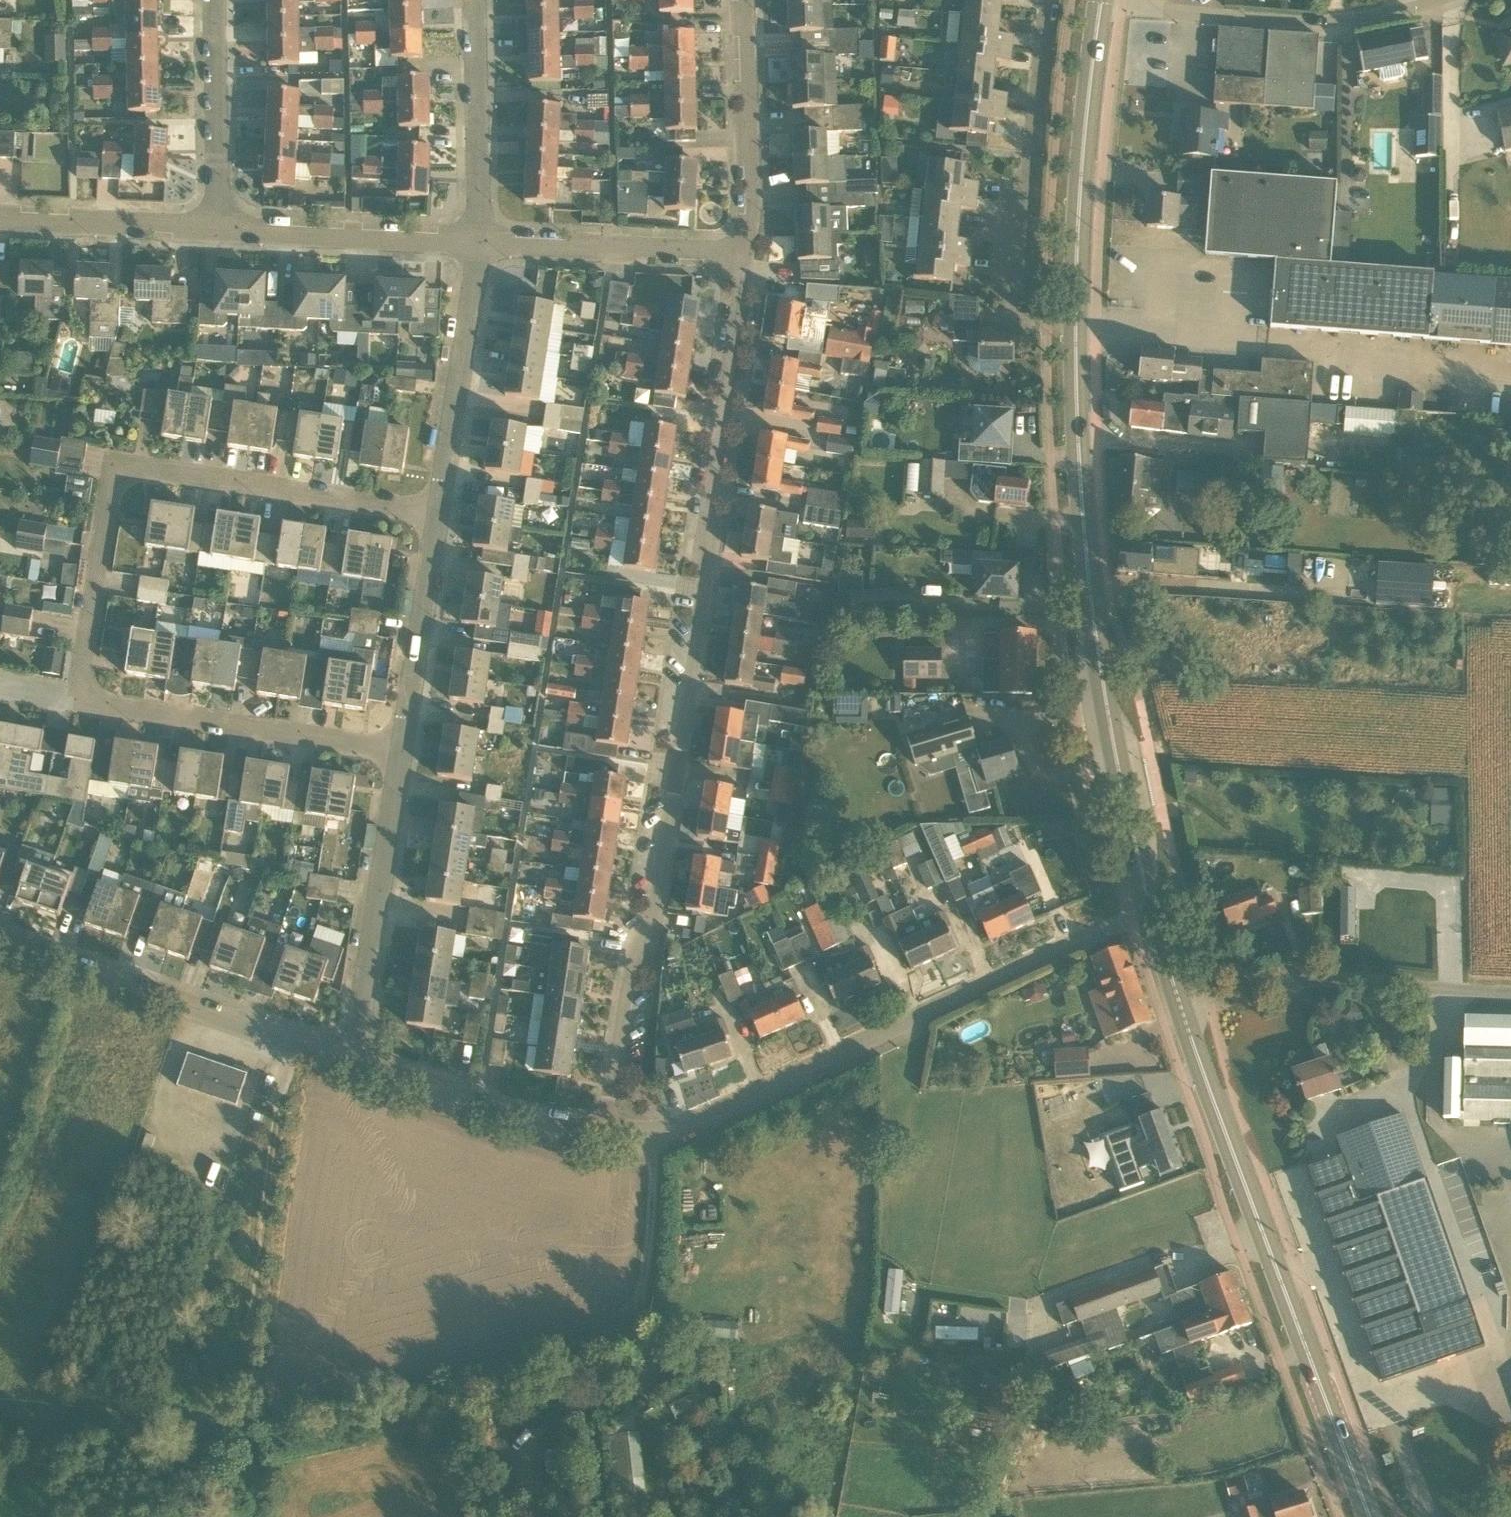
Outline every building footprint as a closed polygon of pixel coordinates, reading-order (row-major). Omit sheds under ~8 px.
[(158,15),(158,0),(127,0),(127,16),(158,15)] [(299,3),(299,0),(268,0),(269,17),(299,17),(299,3)] [(421,9),(421,0),(391,0),(391,10),(421,9)] [(594,9),(594,0),(575,0),(575,9),(594,9)] [(632,8),(633,15),(645,14),(644,0),(632,0),(632,8)] [(694,12),(694,0),(660,0),(661,13),(694,12)] [(1017,0),(963,0),(961,14),(961,15),(1000,18),(1002,2),(1017,4),(1017,0)] [(529,29),(559,29),(559,2),(528,3),(529,29)] [(790,32),(823,31),(822,5),(789,6),(790,32)] [(392,33),(422,32),(421,9),(391,10),(392,33)] [(594,20),(594,9),(575,9),(575,20),(594,20)] [(900,10),(898,26),(915,28),(917,12),(900,10)] [(1012,49),(1013,36),(998,34),(1000,18),(961,15),(961,14),(949,13),(947,42),(958,43),(958,44),(1012,49)] [(112,40),(127,40),(158,40),(158,15),(127,16),(127,26),(111,26),(111,29),(93,30),(93,41),(112,40)] [(299,17),(269,17),(269,41),(333,40),(333,29),(299,30),(299,17)] [(22,22),(12,22),(12,21),(0,20),(0,50),(11,50),(12,34),(21,34),(22,22)] [(357,35),(375,34),(375,23),(357,23),(357,24),(357,34),(357,35)] [(625,51),(625,41),(633,40),(633,27),(615,28),(617,59),(615,60),(630,60),(695,58),(695,33),(664,34),(664,45),(647,45),(648,49),(630,50),(625,51)] [(1230,104),(1313,111),(1315,85),(1319,36),(1301,35),(1251,31),(1251,30),(1219,28),(1214,103),(1230,104)] [(1428,59),(1422,28),(1357,41),(1363,70),(1378,67),(1381,78),(1385,81),(1403,77),(1405,74),(1404,63),(1416,61),(1428,59)] [(530,56),(560,55),(559,29),(529,29),(530,56)] [(831,43),(859,42),(859,29),(834,30),(834,31),(830,31),(831,43)] [(423,58),(422,32),(392,33),(392,34),(375,34),(357,35),(357,46),(376,45),(376,51),(392,50),(392,58),(423,58)] [(1510,66),(1510,33),(1499,35),(1503,55),(1506,67),(1510,66)] [(45,35),(46,61),(65,60),(64,34),(45,35)] [(895,61),(897,39),(883,38),(880,60),(895,61)] [(93,52),(112,51),(112,40),(93,41),(93,52)] [(158,40),(127,40),(112,40),(112,51),(127,51),(128,64),(159,63),(158,40)] [(333,40),(269,41),(270,65),(300,65),(300,54),(317,53),(317,49),(333,49),(333,40)] [(84,41),(74,41),(74,51),(90,51),(89,41),(88,41),(86,41),(84,41)] [(824,82),(836,81),(835,56),(860,54),(859,42),(831,43),(831,55),(791,57),(792,83),(824,82)] [(1011,62),(1012,49),(958,44),(955,73),(994,76),(996,60),(1011,62)] [(576,55),(595,54),(595,45),(576,45),(576,55)] [(576,57),(560,57),(560,55),(530,56),(530,83),(560,82),(560,71),(576,70),(576,68),(595,68),(595,67),(595,54),(576,55),(576,57)] [(665,83),(696,82),(695,58),(630,60),(631,70),(649,70),(649,73),(665,73),(665,83)] [(128,88),(159,87),(159,63),(128,64),(128,88)] [(1006,107),(1007,94),(992,92),(994,76),(955,73),(952,102),(1006,107)] [(94,88),(113,88),(113,77),(94,77),(94,88)] [(399,103),(430,102),(429,77),(398,78),(398,90),(383,89),(383,92),(364,92),(364,94),(365,104),(384,103),(399,103)] [(1415,156),(1441,156),(1441,77),(1424,77),(1424,131),(1415,131),(1415,156)] [(322,94),(344,94),(343,80),(322,81),(322,94)] [(616,108),(631,108),(666,106),(697,106),(696,82),(665,83),(666,95),(650,96),(631,96),(631,98),(615,99),(616,108)] [(793,109),(825,108),(824,82),(792,83),(793,109)] [(1315,85),(1313,111),(1332,112),(1334,87),(1315,85)] [(129,113),(160,112),(159,87),(128,88),(129,113)] [(113,99),(113,88),(94,88),(94,100),(113,99)] [(299,117),(314,118),(333,119),(334,108),(300,106),(300,93),(270,91),(268,115),(299,117)] [(364,94),(350,94),(350,104),(357,104),(365,104),(364,94)] [(588,108),(609,108),(608,95),(588,96),(588,108)] [(952,102),(944,101),(941,129),(950,130),(949,131),(988,135),(989,118),(1005,120),(1006,107),(952,102)] [(430,102),(399,103),(400,128),(430,127),(430,102)] [(384,114),(384,103),(365,104),(365,112),(365,114),(384,114)] [(357,104),(350,104),(350,105),(351,113),(352,113),(365,112),(365,104),(357,104)] [(609,134),(609,123),(596,123),(576,122),(576,116),(560,115),(561,106),(530,105),(529,130),(560,131),(609,134)] [(76,119),(86,119),(86,106),(76,106),(76,119)] [(697,131),(697,106),(666,106),(631,108),(616,108),(616,118),(631,118),(650,117),(650,120),(666,120),(667,132),(677,131),(677,142),(696,141),(695,131),(697,131)] [(833,107),(834,119),(862,118),(861,106),(837,107),(833,107)] [(1510,151),(1510,109),(1497,112),(1505,152),(1510,151)] [(1226,128),(1227,114),(1184,113),(1182,140),(1179,140),(1178,155),(1214,157),(1217,127),(1226,128)] [(298,141),(298,128),(299,117),(268,115),(267,139),(298,141)] [(333,119),(314,118),(314,129),(344,130),(345,120),(333,119)] [(839,157),(838,132),(862,130),(862,118),(834,119),(834,131),(794,133),(795,159),(828,158),(839,157)] [(610,144),(609,134),(560,131),(529,130),(528,154),(558,155),(559,143),(575,145),(575,143),(595,144),(610,144)] [(167,157),(168,133),(137,131),(136,156),(137,156),(167,157)] [(1326,133),(1309,132),(1308,150),(1325,151),(1326,133)] [(15,139),(16,134),(0,133),(0,158),(14,159),(15,139)] [(344,143),(344,135),(332,135),(332,143),(344,143)] [(266,163),(296,165),(298,141),(267,139),(266,163)] [(122,155),(122,144),(104,143),(104,154),(122,155)] [(384,145),(383,158),(365,157),(365,169),(383,169),(429,172),(431,148),(384,145)] [(631,172),(631,175),(632,182),(650,184),(666,185),(697,187),(698,162),(682,161),(683,148),(659,148),(658,161),(667,161),(666,174),(631,172)] [(104,154),(81,152),(81,161),(93,162),(99,162),(98,179),(120,180),(121,165),(103,164),(104,154)] [(104,154),(103,164),(121,165),(122,155),(104,154)] [(557,179),(558,155),(528,154),(527,178),(557,179)] [(136,156),(122,156),(121,165),(120,180),(121,180),(121,179),(135,180),(165,182),(167,157),(137,156),(136,156)] [(312,156),(311,165),(330,167),(331,157),(312,156)] [(847,183),(847,176),(829,176),(828,158),(795,159),(796,185),(828,184),(828,183),(836,183),(837,196),(865,195),(865,194),(877,194),(877,182),(864,182),(847,183)] [(79,161),(78,177),(98,179),(99,162),(93,162),(81,161),(79,161)] [(977,196),(978,183),(963,181),(965,165),(926,161),(923,190),(977,196)] [(330,177),(330,167),(311,165),(296,165),(266,163),(264,188),(295,189),(295,178),(311,179),(311,176),(330,177)] [(428,197),(429,172),(383,169),(365,169),(353,168),(352,179),(363,180),(385,182),(398,183),(398,195),(428,197)] [(591,181),(592,170),(574,169),(573,180),(591,181)] [(899,183),(899,173),(883,174),(884,183),(899,183)] [(1177,193),(1205,194),(1206,174),(1178,173),(1177,193)] [(1330,266),(1336,184),(1231,175),(1212,174),(1206,255),(1276,260),(1330,266)] [(556,204),(557,179),(527,178),(525,202),(556,204)] [(591,181),(573,180),(572,191),(591,192),(591,181)] [(695,211),(697,187),(666,185),(650,184),(632,182),(632,184),(618,184),(619,214),(631,215),(632,194),(648,195),(648,197),(665,198),(665,210),(695,211)] [(923,191),(912,190),(910,218),(959,224),(960,208),(975,209),(977,196),(923,190),(923,191)] [(837,208),(829,208),(797,209),(798,235),(830,234),(846,233),(847,233),(846,208),(866,207),(865,195),(837,196),(837,208)] [(1196,215),(1197,200),(1149,197),(1147,227),(1177,229),(1178,214),(1196,215)] [(362,199),(361,211),(373,212),(374,200),(362,199)] [(971,254),(972,241),(957,239),(959,224),(910,218),(907,248),(917,249),(917,248),(971,254)] [(839,260),(838,260),(837,246),(846,246),(846,233),(830,234),(798,235),(799,261),(801,261),(802,282),(840,281),(839,260)] [(970,267),(971,254),(917,248),(917,249),(914,278),(952,282),(954,266),(970,267)] [(1434,274),(1330,266),(1276,260),(1271,327),(1428,340),(1510,347),(1510,281),(1434,274)] [(10,264),(0,264),(0,289),(9,290),(10,264)] [(64,321),(65,290),(52,289),(53,266),(23,265),(21,296),(36,297),(35,320),(64,321)] [(79,268),(77,299),(92,300),(91,323),(91,338),(116,339),(119,329),(120,309),(121,293),(108,293),(109,269),(79,268)] [(240,316),(242,270),(225,270),(225,275),(218,275),(217,301),(201,300),(199,326),(224,327),(228,324),(228,315),(240,316)] [(239,328),(279,330),(280,304),(265,303),(266,277),(258,276),(258,271),(242,270),(240,316),(239,328)] [(187,325),(188,298),(171,297),(172,272),(138,271),(137,300),(154,301),(153,323),(187,325)] [(320,320),(322,275),(305,274),(305,279),(298,279),(296,305),(280,304),(279,330),(304,332),(308,328),(308,319),(320,320)] [(359,334),(360,308),(344,307),(346,281),(338,281),(338,275),(322,275),(320,320),(331,321),(331,329),(334,333),(338,333),(359,334)] [(400,324),(402,278),(385,278),(385,283),(378,283),(376,309),(360,308),(359,334),(368,335),(384,336),(398,336),(399,324),(400,324)] [(439,338),(440,312),(424,311),(425,285),(418,284),(418,279),(402,278),(400,324),(411,325),(411,333),(414,337),(439,338)] [(621,314),(624,315),(626,306),(630,285),(611,282),(606,312),(621,314)] [(808,286),(807,301),(831,302),(832,290),(833,287),(808,286)] [(697,326),(701,302),(671,297),(667,322),(697,326)] [(551,330),(555,305),(521,300),(517,324),(551,330)] [(593,320),(596,305),(583,303),(581,317),(593,320)] [(821,328),(821,325),(804,322),(806,309),(781,305),(776,338),(789,340),(787,349),(800,352),(817,354),(819,344),(821,328)] [(635,316),(635,317),(651,319),(653,310),(636,307),(636,308),(635,315),(635,316)] [(882,334),(886,314),(871,311),(867,329),(858,328),(857,333),(831,328),(826,355),(844,358),(844,359),(869,363),(872,347),(884,349),(887,335),(882,334)] [(693,350),(697,326),(667,322),(651,319),(635,317),(624,315),(621,314),(620,325),(649,329),(649,331),(665,333),(663,345),(693,350)] [(981,316),(954,316),(954,334),(954,341),(981,342),(981,347),(969,347),(969,364),(970,367),(972,369),(975,372),(979,373),(1000,373),(1000,361),(1013,362),(1013,334),(996,334),(996,330),(981,329),(981,316)] [(547,353),(551,330),(517,324),(513,348),(547,353)] [(111,359),(123,360),(127,347),(121,346),(115,344),(111,359)] [(592,360),(594,348),(575,345),(573,357),(592,360)] [(690,374),(693,350),(663,345),(659,369),(690,374)] [(543,377),(547,353),(513,348),(509,371),(543,377)] [(1175,356),(1175,350),(1160,348),(1160,352),(1144,350),(1142,364),(1139,363),(1138,374),(1141,374),(1140,378),(1173,382),(1173,380),(1200,383),(1199,395),(1311,404),(1314,364),(1262,360),(1261,374),(1256,374),(1202,371),(1203,359),(1175,356)] [(34,373),(36,354),(19,353),(18,372),(34,373)] [(268,354),(268,366),(277,366),(278,354),(268,354)] [(316,355),(301,354),(301,366),(316,366),(316,355)] [(644,367),(646,357),(629,354),(627,364),(644,367)] [(320,356),(320,367),(331,368),(331,356),(320,356)] [(592,360),(573,357),(571,370),(590,373),(592,360)] [(123,360),(111,359),(106,375),(111,375),(111,378),(124,378),(124,362),(123,362),(123,360)] [(822,368),(820,367),(798,363),(773,359),(773,360),(769,387),(796,391),(798,375),(820,378),(822,368)] [(870,363),(869,363),(844,359),(840,373),(868,378),(870,363)] [(598,361),(596,372),(598,373),(599,373),(602,373),(608,368),(609,366),(609,364),(609,363),(598,361)] [(416,363),(397,362),(396,377),(415,378),(416,363)] [(690,374),(659,369),(644,367),(627,364),(623,364),(620,377),(657,383),(654,407),(675,410),(677,397),(686,398),(690,374)] [(433,381),(433,367),(418,366),(417,380),(433,381)] [(336,368),(333,383),(356,387),(358,372),(336,368)] [(539,401),(543,377),(509,371),(505,396),(539,401)] [(415,394),(417,381),(388,377),(386,390),(415,394)] [(184,440),(192,387),(193,380),(191,380),(180,378),(178,395),(168,393),(168,394),(157,393),(144,391),(141,412),(154,414),(153,421),(165,423),(163,437),(184,440)] [(250,451),(257,407),(246,405),(246,388),(226,386),(225,391),(224,402),(219,431),(230,433),(228,447),(250,451)] [(219,431),(224,402),(225,391),(192,387),(184,440),(206,444),(208,430),(219,431)] [(361,387),(358,403),(371,405),(371,402),(373,390),(374,390),(361,387)] [(814,421),(815,411),(793,407),(796,391),(769,387),(765,412),(764,412),(764,413),(814,421)] [(278,410),(268,408),(270,396),(259,394),(257,407),(250,451),(272,454),(274,440),(285,442),(290,412),(291,403),(279,401),(278,410)] [(1307,463),(1311,404),(1199,395),(1199,396),(1185,395),(1185,397),(1165,394),(1164,405),(1135,401),(1131,427),(1230,440),(1231,432),(1252,434),(1266,435),(1264,461),(1307,463)] [(1422,412),(1423,395),(1398,395),(1397,411),(1422,412)] [(370,408),(371,405),(358,403),(357,411),(356,411),(355,422),(351,452),(362,453),(360,467),(381,471),(388,427),(387,427),(390,411),(370,408)] [(545,415),(582,422),(584,409),(547,404),(545,415)] [(1399,412),(1338,408),(1337,425),(1345,425),(1345,432),(1398,436),(1399,412)] [(315,461),(322,417),(290,412),(285,442),(296,444),(294,457),(315,461)] [(1012,414),(976,412),(975,430),(960,429),(958,463),(992,465),(993,449),(1009,450),(1012,414)] [(543,429),(544,429),(581,434),(582,422),(545,415),(543,429)] [(351,452),(355,422),(344,420),(322,417),(315,461),(337,464),(339,450),(351,452)] [(818,431),(840,435),(842,421),(820,418),(818,431)] [(540,455),(544,429),(543,429),(527,427),(493,422),(490,446),(524,452),(523,452),(535,454),(540,455)] [(673,453),(677,429),(647,424),(644,449),(673,453)] [(403,474),(410,430),(388,427),(381,471),(403,474)] [(596,431),(594,441),(611,443),(612,434),(596,431)] [(612,434),(611,443),(627,446),(629,436),(612,434)] [(809,452),(811,442),(761,434),(761,435),(757,461),(784,465),(787,448),(809,452)] [(854,457),(857,441),(829,436),(826,452),(854,457)] [(85,460),(88,442),(62,438),(61,442),(35,438),(33,451),(85,460)] [(625,456),(627,446),(611,443),(609,454),(625,456)] [(532,478),(535,454),(523,452),(524,452),(490,446),(486,471),(532,478)] [(669,477),(673,453),(644,449),(640,472),(669,477)] [(82,478),(85,460),(33,451),(30,465),(57,469),(56,474),(82,478)] [(1167,484),(1169,464),(1121,456),(1116,506),(1145,509),(1150,483),(1167,484)] [(802,495),(804,485),(782,481),(784,465),(757,461),(753,486),(753,487),(802,495)] [(945,496),(946,461),(920,461),(919,495),(945,496)] [(1029,481),(1006,479),(1007,469),(974,465),(971,493),(978,502),(996,503),(996,504),(1026,507),(1029,481)] [(666,501),(669,477),(640,472),(638,485),(621,483),(621,484),(605,481),(604,483),(603,491),(666,501)] [(1208,496),(1210,475),(1178,472),(1176,493),(1208,496)] [(540,494),(543,481),(527,479),(525,492),(540,494)] [(842,512),(844,495),(809,489),(806,506),(842,512)] [(662,524),(666,501),(603,491),(602,501),(618,503),(618,504),(634,507),(632,520),(662,524)] [(538,506),(540,494),(525,492),(523,504),(538,506)] [(512,528),(515,504),(481,498),(478,523),(512,528)] [(168,550),(175,506),(152,503),(146,547),(168,550)] [(201,555),(205,525),(194,523),(196,510),(175,506),(168,550),(186,553),(192,554),(200,555),(201,555)] [(839,529),(841,512),(806,506),(804,523),(839,529)] [(797,526),(799,516),(750,508),(746,533),(785,539),(787,524),(797,526)] [(233,560),(239,516),(218,513),(216,527),(205,525),(201,555),(233,560)] [(266,565),(271,535),(259,533),(261,520),(239,516),(233,560),(265,565),(266,565)] [(658,548),(662,524),(632,520),(629,544),(658,548)] [(876,540),(877,522),(847,521),(847,538),(876,540)] [(19,535),(46,540),(48,526),(22,522),(19,535)] [(298,570),(305,526),(284,523),(282,537),(271,535),(266,565),(298,570)] [(508,552),(509,542),(512,528),(478,523),(474,547),(508,552)] [(332,575),(336,545),(325,544),(327,530),(305,526),(298,570),(332,575)] [(612,541),(614,531),(598,528),(596,539),(612,541)] [(364,581),(371,537),(350,533),(348,547),(336,545),(332,575),(364,581)] [(825,570),(797,566),(801,542),(785,539),(746,533),(742,558),(769,562),(767,573),(831,584),(833,571),(825,570)] [(43,553),(46,540),(19,535),(17,549),(43,553)] [(386,584),(393,540),(371,537),(364,581),(386,584)] [(596,539),(595,548),(611,551),(612,541),(596,539)] [(1121,543),(1118,572),(1151,574),(1151,573),(1155,574),(1155,578),(1186,581),(1188,559),(1186,559),(1187,549),(1157,546),(1157,548),(1153,547),(1153,546),(1121,543)] [(658,548),(629,544),(627,554),(625,568),(655,573),(658,548)] [(941,551),(940,563),(954,564),(955,552),(941,551)] [(1288,554),(1287,568),(1300,570),(1302,556),(1288,554)] [(531,557),(516,555),(514,568),(529,570),(531,557)] [(980,583),(979,599),(1018,601),(1020,570),(1003,569),(1004,557),(976,555),(974,582),(980,583)] [(531,557),(529,570),(542,572),(544,572),(544,571),(544,570),(546,562),(546,560),(543,559),(531,557)] [(544,571),(544,572),(553,574),(553,572),(554,563),(555,561),(546,560),(546,562),(544,570),(544,571)] [(1433,568),(1378,564),(1375,604),(1430,608),(1433,568)] [(527,582),(529,570),(514,568),(512,580),(527,582)] [(862,572),(838,573),(839,593),(851,592),(862,592),(862,572)] [(499,604),(503,580),(470,575),(466,599),(499,604)] [(168,593),(170,581),(141,576),(139,588),(168,593)] [(788,601),(794,602),(797,584),(769,579),(767,590),(741,586),(737,610),(763,615),(781,618),(783,603),(787,604),(788,601)] [(646,628),(650,604),(640,602),(642,589),(622,586),(606,584),(603,597),(620,599),(618,611),(601,609),(601,607),(586,605),(585,612),(561,608),(559,615),(584,619),(583,619),(600,621),(616,624),(646,628)] [(59,588),(59,602),(46,602),(45,611),(73,612),(74,588),(59,588)] [(166,605),(168,593),(139,588),(137,601),(166,605)] [(851,592),(852,616),(915,615),(914,591),(862,592),(851,592)] [(510,631),(513,607),(499,605),(499,604),(466,599),(462,623),(510,631)] [(32,624),(34,610),(7,606),(5,619),(32,624)] [(379,627),(381,613),(362,610),(353,609),(351,623),(379,627)] [(733,635),(759,639),(761,628),(763,615),(737,610),(733,635)] [(538,612),(536,624),(551,626),(553,614),(538,612)] [(29,637),(32,624),(5,619),(3,633),(29,637)] [(599,631),(600,621),(583,619),(582,629),(599,631)] [(351,623),(349,634),(356,635),(377,638),(378,637),(379,627),(351,623)] [(642,652),(646,628),(616,624),(612,647),(642,652)] [(220,644),(221,636),(221,632),(189,627),(187,639),(188,639),(183,669),(194,671),(192,684),(213,688),(220,644)] [(148,678),(155,634),(133,630),(126,674),(148,678)] [(777,630),(775,641),(799,645),(800,637),(800,634),(777,630)] [(509,645),(542,650),(544,637),(511,633),(509,645)] [(983,693),(990,693),(1035,693),(1036,633),(1000,633),(1000,660),(1000,674),(983,674),(983,693)] [(188,639),(187,639),(155,634),(148,678),(169,681),(171,668),(183,669),(188,639)] [(756,663),(759,639),(733,635),(729,659),(756,663)] [(254,641),(241,639),(240,647),(220,644),(213,688),(235,691),(237,678),(249,680),(254,642),(254,641)] [(797,656),(798,645),(775,641),(774,653),(797,656)] [(279,698),(286,654),(264,651),(265,644),(254,642),(249,680),(260,682),(258,695),(279,698)] [(540,662),(542,650),(509,645),(508,658),(540,663),(540,662)] [(65,650),(47,647),(43,672),(61,675),(65,650)] [(354,652),(353,652),(321,647),(319,659),(315,690),(325,692),(323,705),(345,708),(354,652)] [(638,676),(642,652),(612,647),(609,671),(638,676)] [(904,692),(913,692),(916,692),(916,679),(942,680),(942,649),(904,649),(904,692)] [(487,681),(491,656),(458,651),(454,675),(487,681)] [(371,679),(375,655),(354,652),(345,708),(366,712),(368,700),(371,679)] [(319,659),(286,654),(279,698),(301,701),(303,688),(315,690),(319,659)] [(576,666),(593,668),(594,659),(578,656),(576,666)] [(774,691),(775,681),(753,677),(756,663),(729,659),(725,684),(774,691)] [(591,678),(593,668),(576,666),(575,676),(591,678)] [(804,687),(806,671),(783,667),(781,684),(804,687)] [(635,700),(638,676),(609,671),(605,695),(635,700)] [(484,705),(487,681),(454,675),(450,700),(484,705)] [(371,679),(368,700),(385,703),(388,681),(371,679)] [(575,699),(577,689),(548,685),(547,695),(575,699)] [(631,724),(635,700),(605,695),(603,706),(588,704),(587,706),(571,704),(570,705),(569,714),(570,716),(585,717),(631,724)] [(862,720),(863,703),(838,702),(837,719),(862,720)] [(804,735),(808,712),(772,706),(770,722),(789,725),(788,728),(793,729),(793,726),(795,726),(794,733),(804,735)] [(492,708),(490,720),(505,722),(507,710),(492,708)] [(585,717),(570,716),(569,714),(544,710),(543,719),(569,723),(569,724),(584,726),(584,728),(599,730),(597,742),(593,742),(594,737),(566,733),(563,750),(616,759),(618,746),(627,747),(631,724),(585,717)] [(755,743),(759,717),(718,710),(714,737),(741,741),(755,743)] [(978,748),(969,718),(907,737),(922,786),(982,768),(986,781),(1020,771),(1011,741),(991,747),(991,744),(978,748)] [(503,735),(505,722),(490,720),(487,733),(503,735)] [(18,730),(11,729),(11,727),(0,725),(0,788),(5,789),(7,790),(18,730)] [(475,757),(479,732),(446,727),(442,752),(475,757)] [(44,733),(26,730),(26,731),(18,730),(7,790),(41,796),(46,797),(49,777),(30,773),(34,753),(40,754),(44,733)] [(88,780),(90,780),(94,751),(96,742),(95,742),(94,744),(88,743),(88,741),(70,737),(66,758),(73,760),(69,780),(49,777),(46,797),(52,798),(76,802),(85,803),(88,780)] [(750,770),(752,760),(755,743),(741,741),(714,737),(710,764),(750,770)] [(106,782),(104,796),(129,800),(131,788),(137,744),(116,740),(114,754),(101,752),(94,751),(90,780),(106,782)] [(164,793),(169,763),(157,761),(159,747),(137,744),(131,788),(129,800),(151,803),(151,799),(163,800),(164,793)] [(192,797),(199,753),(181,750),(179,764),(169,763),(164,793),(192,797)] [(472,781),(475,757),(442,752),(438,776),(472,781)] [(228,813),(234,773),(222,771),(225,757),(199,753),(192,797),(229,803),(228,813)] [(623,804),(627,779),(617,778),(619,765),(568,757),(565,773),(580,775),(589,777),(588,784),(579,783),(578,786),(562,784),(561,794),(577,796),(577,797),(593,800),(593,799),(623,804)] [(243,834),(246,806),(262,808),(269,764),(247,761),(245,774),(234,773),(228,813),(225,831),(243,834)] [(295,813),(300,783),(288,781),(290,767),(269,764),(262,808),(295,813)] [(795,787),(797,771),(777,768),(774,783),(795,787)] [(327,818),(335,775),(313,771),(311,784),(300,783),(295,813),(327,818)] [(349,822),(351,810),(356,778),(335,775),(327,818),(349,822)] [(788,823),(795,787),(774,783),(771,801),(784,803),(781,822),(788,823)] [(503,786),(487,784),(486,797),(501,799),(503,789),(503,786)] [(746,800),(747,790),(707,784),(702,811),(729,815),(731,798),(746,800)] [(1454,825),(1454,807),(1453,807),(1453,802),(1454,802),(1454,789),(1430,789),(1430,825),(1454,825)] [(575,807),(577,797),(577,796),(561,794),(559,804),(575,807)] [(52,798),(46,797),(41,796),(37,809),(48,813),(52,798)] [(499,812),(500,809),(501,799),(485,797),(484,810),(499,812)] [(619,827),(623,804),(593,799),(593,800),(589,823),(619,827)] [(438,829),(472,835),(475,810),(442,805),(438,829)] [(739,844),(741,833),(726,831),(729,815),(702,811),(698,837),(739,844)] [(615,851),(619,827),(589,823),(587,833),(572,831),(571,834),(555,831),(553,841),(570,844),(569,845),(585,847),(585,846),(615,851)] [(960,877),(944,841),(939,825),(920,826),(946,883),(960,877)] [(1012,843),(1005,827),(990,833),(987,827),(979,831),(978,830),(969,835),(970,838),(977,853),(995,844),(998,851),(1013,845),(1012,843)] [(487,837),(481,836),(472,835),(438,829),(434,853),(468,858),(470,846),(486,849),(487,837)] [(98,884),(95,883),(105,857),(108,857),(114,838),(101,834),(88,872),(87,872),(79,895),(79,896),(81,896),(78,907),(89,911),(84,925),(105,932),(120,890),(119,890),(99,883),(98,884)] [(967,858),(977,853),(970,838),(962,842),(960,843),(967,858)] [(221,865),(244,865),(245,841),(221,840),(221,865)] [(894,870),(907,864),(905,859),(898,840),(897,841),(884,847),(894,870)] [(568,854),(569,845),(570,844),(553,841),(551,852),(568,854)] [(777,860),(779,844),(763,841),(760,858),(777,860)] [(22,849),(0,842),(0,874),(2,869),(14,873),(19,857),(22,849)] [(612,875),(615,851),(585,846),(585,847),(582,870),(612,875)] [(883,875),(894,870),(884,847),(870,853),(881,876),(883,875)] [(507,863),(508,851),(493,849),(491,861),(507,863)] [(464,882),(468,858),(434,853),(431,877),(464,882)] [(38,909),(52,868),(19,857),(14,873),(25,877),(17,901),(38,909)] [(691,885),(719,889),(722,872),(734,874),(736,863),(695,857),(691,885)] [(855,886),(871,879),(861,857),(845,864),(855,886)] [(773,886),(777,860),(760,858),(755,883),(773,886)] [(927,889),(944,882),(934,860),(918,868),(927,889)] [(505,877),(507,863),(491,861),(489,875),(505,877)] [(73,875),(52,868),(38,909),(60,916),(68,891),(79,895),(87,872),(76,868),(73,875)] [(244,880),(242,868),(232,870),(235,882),(244,880)] [(608,900),(612,875),(582,870),(580,883),(547,879),(547,881),(545,889),(608,900)] [(142,930),(151,901),(157,886),(125,875),(119,890),(120,890),(105,932),(126,939),(131,926),(142,930)] [(260,889),(274,892),(277,878),(264,875),(260,889)] [(339,892),(340,880),(311,875),(309,887),(339,892)] [(460,906),(464,882),(431,877),(427,901),(460,906)] [(1019,884),(1017,877),(1013,879),(993,888),(1012,931),(1035,921),(1025,900),(1030,898),(1022,882),(1019,884)] [(520,922),(523,906),(526,886),(517,884),(514,904),(511,921),(520,922)] [(719,889),(691,885),(687,911),(727,917),(729,908),(734,909),(737,892),(725,890),(726,890),(719,889)] [(747,894),(752,907),(754,911),(772,901),(764,886),(747,894)] [(337,903),(339,892),(309,887),(307,899),(337,903)] [(853,887),(839,894),(846,909),(861,902),(853,887)] [(1012,931),(993,888),(978,895),(977,893),(972,895),(972,898),(970,904),(971,906),(969,907),(976,923),(980,921),(990,941),(1012,931)] [(1320,898),(1320,888),(1297,890),(1298,915),(1331,913),(1330,897),(1320,898)] [(604,923),(608,900),(545,889),(544,899),(576,904),(574,918),(604,923)] [(1256,905),(1250,893),(1220,902),(1228,927),(1242,922),(1243,926),(1277,913),(1272,899),(1256,905)] [(214,923),(218,911),(219,909),(187,897),(182,912),(168,953),(189,961),(193,948),(204,951),(214,923)] [(168,953),(182,912),(151,901),(142,930),(152,934),(147,946),(168,953)] [(821,914),(817,905),(808,909),(805,911),(813,928),(823,951),(836,945),(826,923),(821,914)] [(504,927),(506,914),(471,909),(468,922),(504,927)] [(231,975),(246,934),(225,927),(229,915),(218,911),(214,923),(204,951),(215,955),(210,968),(231,975)] [(918,923),(917,920),(916,921),(934,960),(957,949),(947,929),(951,927),(944,911),(918,923)] [(570,930),(570,929),(568,929),(570,917),(553,915),(551,927),(570,930)] [(836,945),(836,946),(854,938),(849,926),(844,929),(839,916),(826,923),(836,945)] [(934,960),(916,921),(899,929),(895,920),(885,924),(898,951),(902,950),(911,970),(934,960)] [(502,940),(504,927),(468,922),(466,935),(502,940)] [(277,946),(277,943),(283,928),(269,923),(264,940),(246,934),(231,975),(252,982),(256,969),(267,973),(277,946)] [(788,940),(784,931),(782,927),(768,933),(785,971),(799,964),(787,940),(788,940)] [(453,958),(456,934),(422,928),(419,953),(453,958)] [(549,946),(551,934),(526,930),(524,942),(549,946)] [(804,934),(804,933),(788,940),(787,940),(799,964),(816,957),(805,933),(804,934)] [(334,982),(345,950),(315,940),(310,955),(309,955),(308,957),(294,997),(315,1004),(324,978),(334,982)] [(294,997),(308,957),(309,955),(277,943),(277,946),(267,973),(278,977),(273,989),(294,997)] [(586,976),(590,950),(555,944),(551,970),(586,976)] [(858,994),(881,984),(872,963),(876,961),(869,945),(858,950),(862,960),(846,967),(858,994)] [(515,966),(517,948),(508,946),(505,964),(515,966)] [(1109,1038),(1152,1022),(1124,946),(1092,958),(1103,988),(1092,992),(1109,1038)] [(449,982),(453,958),(419,953),(415,976),(449,982)] [(840,955),(840,954),(813,966),(822,986),(826,984),(836,1004),(858,994),(846,967),(841,955),(840,955)] [(681,957),(668,959),(670,970),(683,967),(681,957)] [(586,976),(551,970),(551,971),(537,969),(535,982),(530,981),(530,984),(514,982),(512,991),(547,997),(547,996),(582,1001),(586,976)] [(728,1003),(743,997),(733,971),(718,977),(728,1003)] [(493,989),(496,977),(474,973),(472,985),(487,988),(493,989)] [(445,1005),(449,982),(415,976),(411,1000),(445,1005)] [(784,984),(781,978),(764,986),(766,991),(783,1028),(806,1018),(796,998),(800,996),(793,979),(784,984)] [(469,998),(485,1000),(485,997),(487,988),(472,985),(469,998)] [(487,988),(485,997),(492,999),(494,989),(493,989),(487,988)] [(783,1028),(766,991),(762,993),(750,998),(750,999),(739,1004),(747,1020),(751,1018),(760,1039),(783,1028)] [(578,1026),(582,1001),(547,996),(547,997),(543,1021),(578,1026)] [(507,1016),(510,998),(500,997),(497,1015),(507,1016)] [(441,1030),(445,1005),(411,1000),(407,1025),(441,1030)] [(477,1045),(480,1025),(482,1017),(468,1015),(466,1023),(463,1043),(477,1045)] [(504,1034),(507,1016),(497,1015),(494,1032),(504,1034)] [(1465,1016),(1464,1071),(1447,1070),(1447,1060),(1446,1060),(1444,1118),(1464,1118),(1464,1126),(1481,1126),(1481,1119),(1494,1119),(1494,1124),(1510,1124),(1510,1119),(1510,1017),(1465,1016)] [(709,1066),(732,1058),(725,1037),(730,1035),(724,1019),(713,1023),(717,1034),(700,1039),(709,1066)] [(709,1066),(700,1039),(693,1020),(665,1029),(674,1054),(678,1052),(685,1074),(709,1066)] [(575,1052),(578,1026),(543,1021),(539,1046),(575,1052)] [(504,1068),(506,1048),(507,1042),(493,1040),(490,1065),(504,1068)] [(1340,1090),(1325,1044),(1312,1048),(1313,1050),(1313,1049),(1318,1064),(1293,1072),(1298,1086),(1295,1087),(1296,1090),(1302,1087),(1306,1101),(1340,1090)] [(575,1052),(539,1046),(539,1049),(536,1073),(571,1078),(575,1052)] [(1088,1075),(1088,1051),(1056,1050),(1056,1075),(1088,1075)] [(237,1107),(248,1074),(188,1054),(177,1086),(237,1107)] [(1338,1137),(1344,1156),(1359,1200),(1376,1194),(1418,1318),(1436,1363),(1484,1347),(1468,1302),(1452,1308),(1410,1186),(1425,1180),(1403,1114),(1338,1137)] [(1169,1182),(1173,1196),(1194,1189),(1175,1131),(1154,1138),(1161,1161),(1144,1167),(1152,1188),(1169,1182)] [(1359,1200),(1344,1156),(1308,1168),(1383,1382),(1436,1363),(1418,1318),(1376,1194),(1359,1200)] [(1075,1299),(1082,1320),(1097,1314),(1162,1291),(1154,1270),(1075,1299)] [(1184,1324),(1224,1309),(1221,1299),(1240,1292),(1234,1273),(1201,1285),(1201,1286),(1174,1296),(1184,1324)] [(1219,1335),(1252,1323),(1240,1292),(1221,1299),(1224,1309),(1184,1324),(1155,1335),(1155,1337),(1162,1356),(1219,1335)] [(1035,1359),(1020,1364),(1025,1377),(1111,1347),(1106,1332),(1088,1338),(1034,1356),(1035,1359)] [(991,1335),(983,1335),(983,1346),(991,1346),(991,1335)] [(1076,1379),(1096,1371),(1091,1358),(1071,1366),(1076,1379)] [(1000,1373),(991,1417),(1004,1420),(1013,1376),(1000,1373)] [(1191,1404),(1220,1393),(1214,1376),(1187,1386),(1185,1387),(1191,1404)] [(497,1482),(495,1464),(482,1465),(484,1483),(497,1482)] [(1240,1495),(1235,1479),(1226,1482),(1231,1497),(1240,1495)] [(1303,1493),(1271,1503),(1271,1501),(1254,1506),(1255,1508),(1240,1513),(1241,1516),(1311,1516),(1314,1516),(1311,1506),(1308,1507),(1303,1493)]
